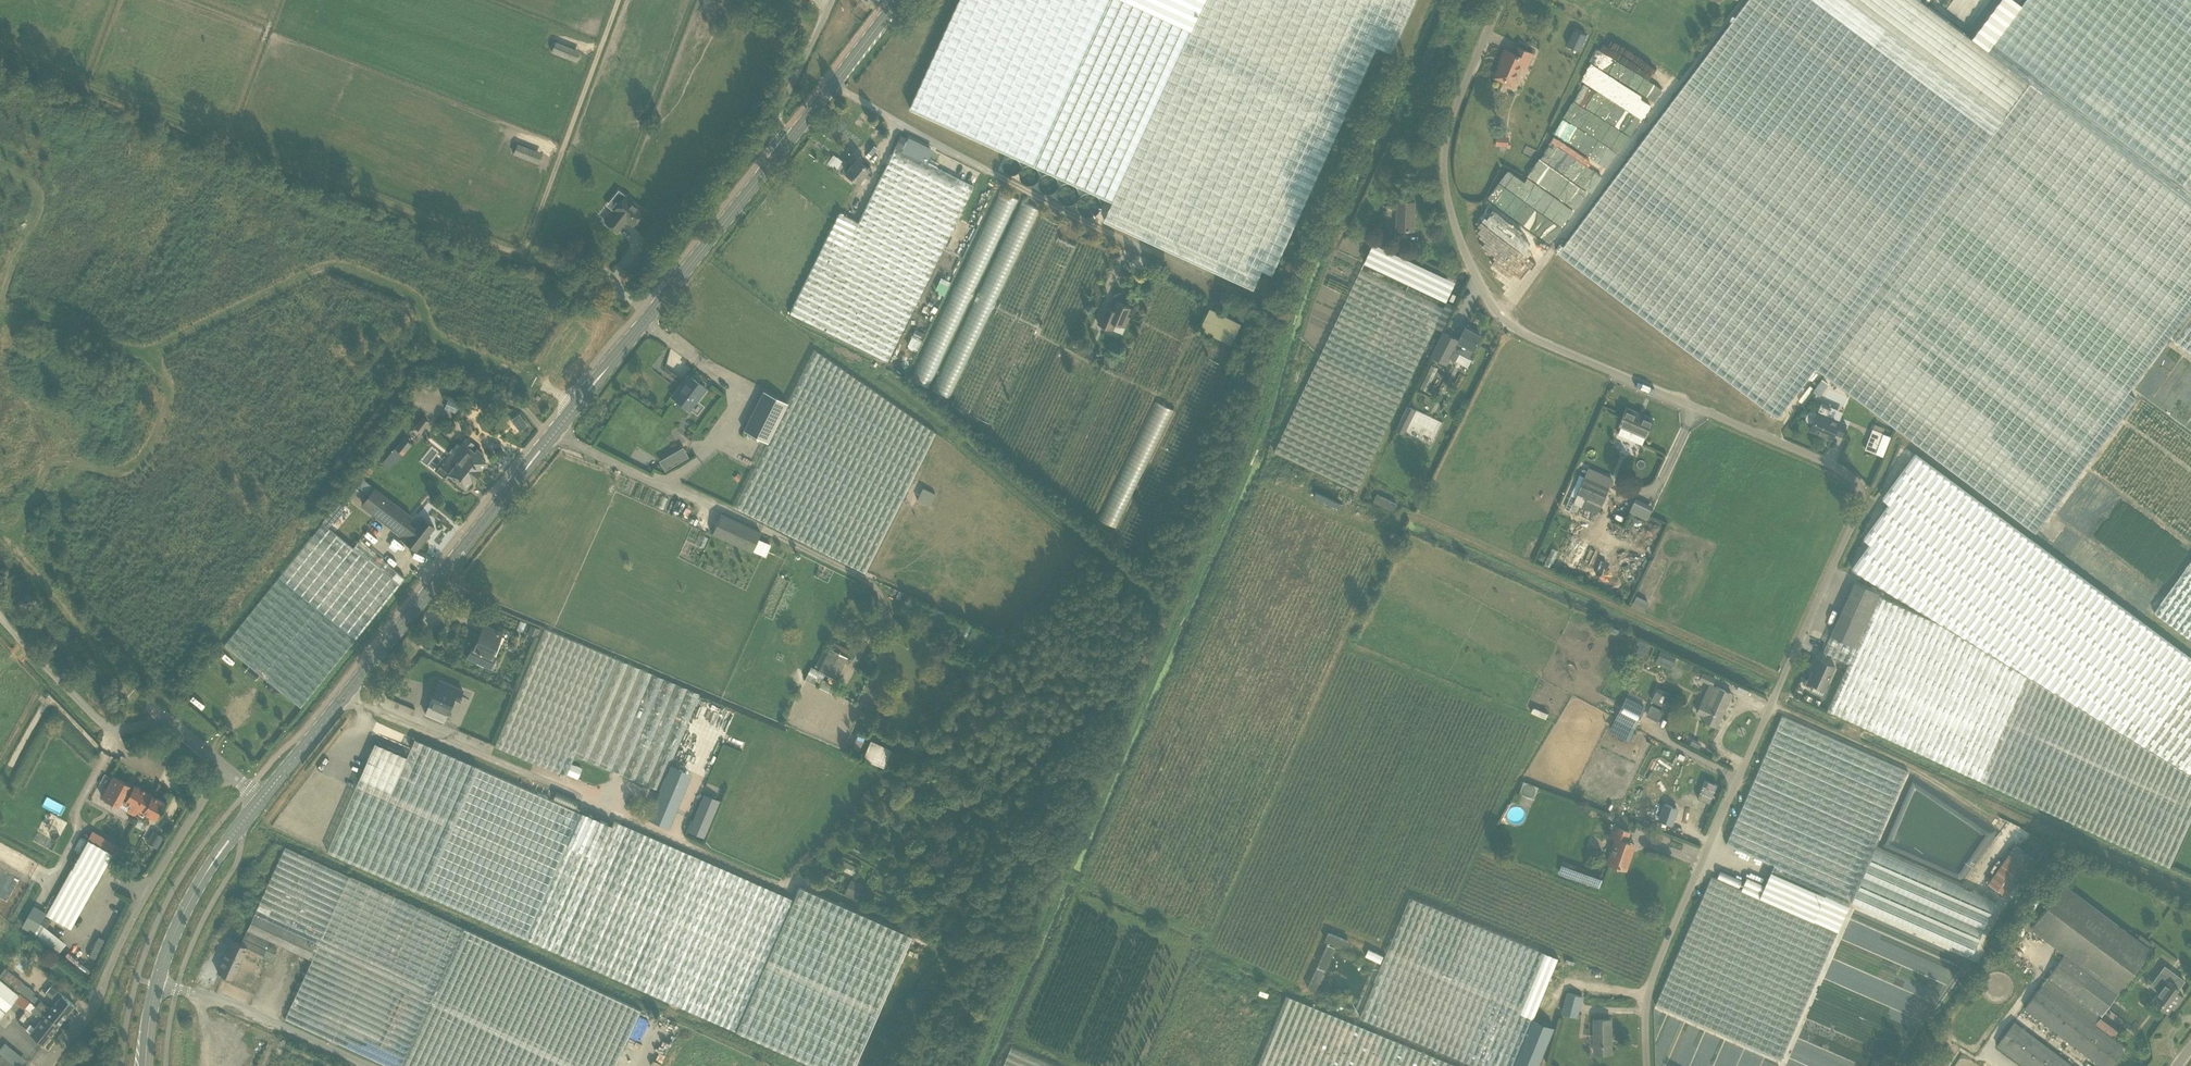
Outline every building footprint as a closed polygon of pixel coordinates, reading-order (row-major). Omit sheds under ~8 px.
[(907,109),(1110,202),(1101,221),(1260,294),(1373,46),(1388,53),(1413,0),(957,0),(907,109)] [(2022,4),(2016,0),(2000,0),(1971,38),(1921,0),(1747,0),(1558,252),(1778,417),(1816,367),(2035,532),(2136,398),(2128,392),(2190,307),(2190,0),(2025,0),(2022,4)] [(1579,52),(1587,34),(1574,29),(1566,46),(1579,52)] [(1588,63),(1644,92),(1650,82),(1646,80),(1650,71),(1663,78),(1667,69),(1606,37),(1600,49),(1597,47),(1588,63)] [(579,56),(553,46),(551,52),(576,62),(579,56)] [(1505,55),(1495,76),(1513,84),(1521,65),(1526,67),(1533,53),(1518,47),(1516,53),(1505,49),(1503,54),(1505,55)] [(1555,138),(1609,164),(1633,114),(1646,120),(1656,99),(1587,66),(1580,80),(1582,81),(1555,138)] [(901,151),(907,139),(900,135),(894,148),(896,148),(901,151)] [(1511,142),(1508,142),(1508,136),(1496,135),(1496,144),(1508,145),(1507,147),(1510,147),(1511,142)] [(908,137),(907,139),(901,151),(909,154),(926,163),(933,149),(908,137)] [(1504,166),(1485,201),(1554,240),(1587,181),(1578,176),(1584,166),(1548,146),(1529,180),(1504,166)] [(540,158),(515,148),(513,154),(538,164),(540,158)] [(884,368),(973,186),(926,163),(909,154),(901,151),(896,148),(858,223),(846,248),(827,238),(786,320),(884,368)] [(834,154),(828,162),(837,168),(842,160),(834,154)] [(856,159),(845,172),(857,182),(863,174),(868,178),(873,173),(868,169),(868,168),(856,159)] [(993,256),(1016,198),(999,191),(980,239),(986,242),(982,252),(993,256)] [(614,210),(605,222),(617,231),(628,217),(635,222),(644,211),(625,195),(614,210)] [(1016,236),(1016,233),(1015,235),(1015,242),(1004,242),(1004,250),(1007,251),(1007,259),(1007,258),(1008,274),(1026,235),(1026,237),(1039,208),(1023,201),(1019,211),(1019,213),(1016,218),(1023,221),(1015,222),(1014,225),(1020,227),(1016,236)] [(1414,229),(1415,201),(1397,201),(1397,229),(1414,229)] [(846,248),(858,223),(839,213),(827,238),(846,248)] [(1373,242),(1275,451),(1357,490),(1455,281),(1373,242)] [(593,262),(598,258),(591,251),(587,255),(593,262)] [(1104,308),(1098,323),(1113,329),(1116,322),(1123,325),(1126,326),(1130,317),(1127,316),(1131,307),(1117,301),(1113,310),(1110,311),(1104,308)] [(912,379),(928,386),(965,306),(958,303),(955,308),(946,304),(912,379)] [(1210,308),(1200,328),(1231,344),(1241,324),(1210,308)] [(2173,340),(2190,353),(2190,316),(2173,340)] [(1455,361),(1460,353),(1469,358),(1474,348),(1481,335),(1465,327),(1459,340),(1454,350),(1455,350),(1450,359),(1455,361)] [(952,397),(973,340),(967,338),(965,346),(960,344),(957,350),(951,348),(935,391),(952,397)] [(788,400),(787,402),(767,442),(752,471),(734,507),(865,572),(935,433),(814,350),(788,400)] [(1115,366),(1116,356),(1105,354),(1103,364),(1115,366)] [(671,380),(678,384),(682,379),(675,374),(671,380)] [(689,409),(705,387),(688,375),(672,396),(689,409)] [(430,389),(433,382),(426,379),(425,380),(422,379),(419,384),(430,389)] [(1822,379),(1819,382),(1826,387),(1828,383),(1822,379)] [(767,442),(787,402),(763,390),(743,430),(767,442)] [(456,413),(460,404),(448,399),(444,408),(456,413)] [(1119,527),(1171,407),(1154,400),(1102,520),(1119,527)] [(1410,421),(1416,409),(1408,405),(1402,417),(1410,421)] [(1653,419),(1627,408),(1620,425),(1621,426),(1618,434),(1642,444),(1645,436),(1646,436),(1653,419)] [(1813,422),(1810,429),(1832,439),(1835,432),(1842,435),(1846,424),(1817,412),(1817,413),(1812,410),(1809,412),(1806,417),(1808,420),(1813,422)] [(421,431),(428,421),(423,417),(415,426),(421,431)] [(526,422),(518,428),(520,431),(528,425),(526,422)] [(1883,432),(1872,428),(1865,449),(1875,453),(1883,432)] [(412,442),(403,436),(382,461),(391,467),(402,453),(402,454),(412,442)] [(479,469),(486,461),(480,456),(482,453),(476,448),(474,451),(469,447),(473,442),(466,437),(462,441),(463,442),(460,446),(458,449),(461,451),(462,449),(465,452),(463,455),(479,469)] [(454,453),(458,449),(454,445),(449,452),(453,455),(454,453)] [(658,460),(664,470),(688,456),(682,447),(658,460)] [(460,458),(449,472),(439,465),(435,469),(445,476),(448,473),(465,486),(479,469),(463,455),(465,452),(462,449),(461,451),(458,449),(454,453),(460,458)] [(1916,453),(1883,498),(1890,504),(1864,538),(1870,544),(1852,568),(1942,623),(2129,735),(2190,773),(2190,658),(1916,453)] [(733,477),(736,481),(742,476),(738,472),(733,477)] [(385,495),(360,476),(355,482),(370,494),(363,503),(374,511),(385,495)] [(1609,487),(1584,476),(1573,503),(1574,504),(1570,511),(1579,515),(1581,508),(1598,514),(1609,487)] [(353,485),(352,484),(342,496),(342,497),(349,502),(358,490),(353,485)] [(917,498),(930,504),(935,492),(922,486),(917,498)] [(1318,491),(1315,495),(1339,509),(1342,504),(1318,491)] [(416,549),(434,526),(422,517),(414,527),(408,522),(412,517),(385,495),(374,511),(378,514),(377,515),(401,534),(399,536),(416,549)] [(1630,511),(1647,519),(1654,505),(1636,497),(1630,511)] [(322,520),(323,521),(334,530),(341,522),(339,520),(343,515),(333,507),(322,520)] [(752,553),(760,533),(761,532),(721,514),(711,535),(752,553)] [(322,523),(223,645),(254,670),(259,674),(300,707),(404,578),(358,541),(353,547),(322,523)] [(1543,560),(1546,555),(1540,552),(1538,558),(1543,560)] [(2154,611),(2190,638),(2190,561),(2154,611)] [(1856,646),(1879,595),(1881,592),(1855,581),(1831,634),(1856,646)] [(1637,595),(1633,604),(1644,609),(1648,600),(1637,595)] [(2123,733),(1936,621),(1879,595),(1856,646),(1831,634),(1824,650),(1849,662),(1827,709),(2169,866),(2190,818),(2190,775),(2123,733)] [(494,657),(491,656),(502,632),(484,624),(473,649),(471,648),(467,657),(490,667),(494,657)] [(1606,629),(1618,634),(1620,630),(1608,624),(1606,629)] [(537,637),(540,630),(530,625),(527,633),(537,637)] [(658,790),(664,777),(699,694),(545,629),(495,746),(566,776),(566,774),(571,764),(574,755),(658,790)] [(832,649),(829,648),(824,645),(813,666),(835,678),(846,656),(849,650),(835,642),(832,649)] [(1661,650),(1657,658),(1673,665),(1676,657),(1661,650)] [(1815,665),(1808,680),(1825,688),(1835,665),(1816,656),(1813,664),(1815,665)] [(255,680),(259,674),(254,670),(250,675),(255,680)] [(1712,684),(1715,678),(1702,672),(1699,679),(1712,684)] [(458,687),(439,679),(429,704),(429,703),(425,711),(444,719),(458,687)] [(1607,689),(1623,697),(1628,687),(1612,679),(1607,689)] [(1732,693),(1722,689),(1717,686),(1709,705),(1702,702),(1698,712),(1704,715),(1702,719),(1717,726),(1732,693)] [(1652,700),(1666,706),(1672,693),(1658,687),(1652,700)] [(1619,709),(1615,718),(1635,728),(1639,720),(1646,706),(1626,696),(1619,709)] [(1651,704),(1647,713),(1659,719),(1664,710),(1651,704)] [(1655,1005),(1781,1060),(1907,771),(1782,717),(1726,844),(1773,865),(1765,885),(1747,877),(1741,890),(1712,877),(1655,1005)] [(867,732),(860,728),(851,748),(858,752),(867,732)] [(1656,745),(1658,741),(1649,736),(1646,740),(1656,745)] [(374,745),(358,780),(327,852),(816,1065),(854,1065),(911,936),(799,886),(793,899),(614,821),(612,825),(608,823),(583,812),(582,813),(414,739),(406,757),(374,745)] [(870,739),(869,742),(862,757),(885,767),(892,749),(870,739)] [(1711,768),(1725,774),(1728,768),(1720,765),(1721,764),(1714,761),(1711,768)] [(581,768),(571,764),(566,774),(577,778),(581,768)] [(113,775),(101,797),(117,805),(121,799),(125,801),(131,804),(127,811),(139,818),(152,794),(134,784),(133,786),(126,782),(113,775)] [(685,785),(664,777),(658,790),(646,819),(667,827),(685,785)] [(1718,784),(1705,779),(1697,797),(1710,803),(1718,784)] [(1534,799),(1539,786),(1523,781),(1519,793),(1534,799)] [(157,818),(166,802),(152,794),(139,818),(144,820),(148,813),(157,818)] [(47,796),(43,805),(62,813),(66,804),(47,796)] [(1626,841),(1630,832),(1616,827),(1613,837),(1617,838),(1608,862),(1626,868),(1634,844),(1626,841)] [(123,847),(93,830),(88,839),(113,853),(112,854),(117,857),(123,847)] [(157,849),(164,836),(153,830),(146,842),(157,849)] [(81,852),(46,914),(71,928),(112,854),(113,853),(88,839),(87,840),(82,837),(80,838),(74,848),(81,852)] [(2014,845),(1988,882),(2006,895),(2032,858),(2014,845)] [(309,957),(311,958),(284,1018),(387,1065),(614,1065),(640,1010),(393,896),(359,882),(285,846),(254,915),(244,938),(243,938),(240,943),(247,946),(245,950),(273,962),(272,962),(273,963),(277,953),(274,952),(278,943),(309,957)] [(125,862),(129,856),(121,852),(118,858),(125,862)] [(843,860),(839,868),(853,875),(857,867),(843,860)] [(851,878),(844,893),(857,899),(863,884),(851,878)] [(2125,1047),(2094,1024),(2150,949),(2063,884),(2030,928),(2056,946),(2065,953),(2024,1008),(2103,1065),(2111,1065),(2125,1047)] [(1478,1065),(1514,1065),(1533,1019),(1558,959),(1410,897),(1360,1017),(1478,1065)] [(42,923),(47,926),(51,919),(46,916),(42,923)] [(1898,1022),(1918,1029),(1924,1021),(1957,974),(1961,961),(1869,929),(1851,916),(1843,939),(1839,944),(1834,958),(1859,967),(1870,974),(1902,986),(1899,994),(1896,999),(1893,1006),(1903,1010),(1898,1022)] [(34,933),(33,934),(34,935),(36,936),(58,954),(61,949),(37,930),(35,933),(34,933)] [(217,971),(232,978),(245,950),(247,946),(240,943),(232,939),(217,971)] [(13,975),(6,983),(15,990),(22,982),(13,975)] [(14,999),(25,1008),(25,1007),(29,1000),(21,993),(19,992),(19,993),(15,990),(6,983),(0,979),(0,1016),(14,999)] [(2159,1006),(2168,1012),(2174,1003),(2177,1005),(2183,996),(2173,988),(2175,985),(2167,979),(2154,997),(2162,1003),(2159,1006)] [(219,990),(242,998),(246,989),(222,980),(219,990)] [(35,993),(27,986),(21,993),(29,1000),(59,1024),(74,1004),(57,990),(52,997),(57,1002),(52,1008),(34,994),(35,993)] [(1577,1017),(1582,996),(1568,992),(1562,1013),(1577,1017)] [(1438,1058),(1286,995),(1257,1065),(1458,1065),(1438,1058)] [(32,1011),(43,1020),(31,1034),(43,1043),(59,1024),(29,1000),(25,1007),(31,1012),(32,1011)] [(1595,1053),(1611,1052),(1611,1018),(1594,1019),(1595,1053)] [(1514,1065),(1537,1065),(1553,1027),(1533,1019),(1514,1065)] [(2014,1022),(1997,1045),(2025,1065),(2073,1065),(2014,1022)] [(288,1042),(280,1038),(270,1061),(278,1064),(288,1042)] [(0,1047),(0,1052),(2,1054),(0,1055),(0,1063),(3,1065),(20,1065),(26,1059),(6,1041),(0,1047)] [(1012,1046),(1003,1065),(1056,1065),(1012,1046)]
